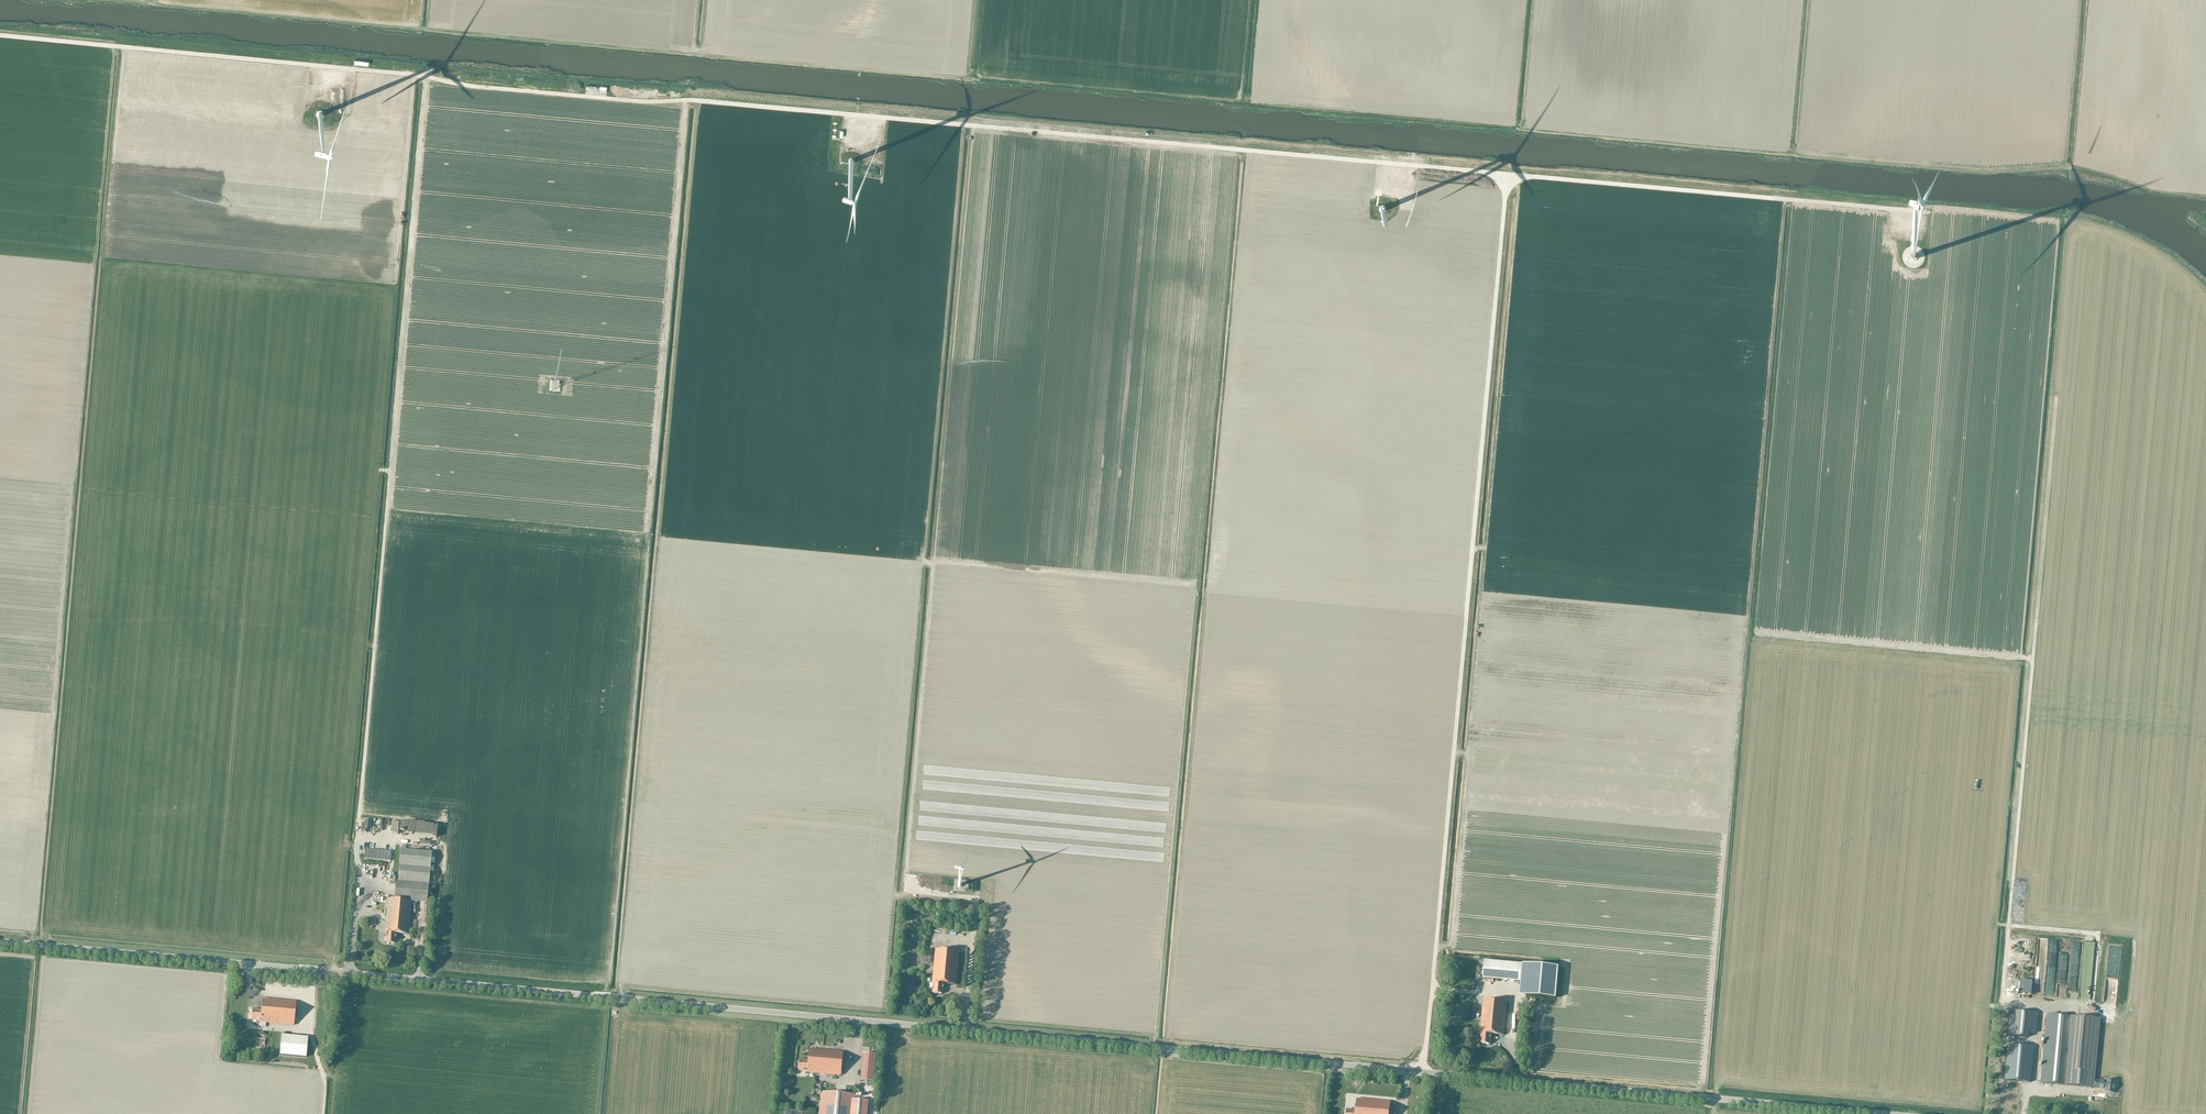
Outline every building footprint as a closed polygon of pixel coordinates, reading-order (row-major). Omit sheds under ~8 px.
[(1914,253),(1913,253),(1912,253),(1911,254),(1910,255),(1910,256),(1909,256),(1909,257),(1909,258),(1910,259),(1910,260),(1911,260),(1911,261),(1912,261),(1913,261),(1914,261),(1915,261),(1916,261),(1916,260),(1917,260),(1917,259),(1917,258),(1918,258),(1918,257),(1918,256),(1917,256),(1917,255),(1916,254),(1915,253),(1914,253)] [(552,381),(552,391),(560,386),(552,381)] [(431,852),(406,850),(406,845),(402,845),(402,849),(401,849),(398,881),(396,881),(395,899),(388,899),(386,932),(387,932),(386,943),(395,943),(396,933),(409,934),(412,902),(427,903),(431,852)] [(365,849),(364,859),(390,861),(391,851),(365,849)] [(933,993),(942,994),(943,983),(956,985),(959,951),(936,949),(933,983),(930,983),(929,992),(933,992),(933,993)] [(1483,979),(1521,982),(1523,964),(1484,960),(1483,979)] [(1523,964),(1521,982),(1520,995),(1554,998),(1556,967),(1523,964)] [(2073,999),(2074,978),(2066,978),(2065,999),(2073,999)] [(251,1020),(261,1021),(260,1022),(294,1025),(296,1001),(263,998),(262,1009),(252,1009),(251,1020)] [(1504,1035),(1507,1002),(1484,999),(1481,1034),(1482,1034),(1481,1043),(1490,1044),(1491,1033),(1504,1035)] [(2011,1011),(2008,1035),(2027,1037),(2028,1032),(2034,1033),(2036,1013),(2029,1013),(2011,1011)] [(2100,1019),(2066,1016),(2047,1014),(2041,1083),(2068,1086),(2093,1088),(2100,1019)] [(307,1057),(308,1037),(282,1035),(280,1054),(307,1057)] [(2033,1047),(2008,1045),(2004,1080),(2030,1083),(2033,1047)] [(798,1070),(807,1071),(807,1072),(841,1075),(843,1052),(809,1048),(808,1059),(799,1059),(798,1070)] [(876,1054),(863,1053),(860,1081),(874,1082),(876,1054)] [(2117,1085),(2117,1083),(2116,1082),(2115,1082),(2115,1081),(2106,1080),(2106,1082),(2095,1081),(2095,1088),(2105,1089),(2105,1092),(2114,1093),(2115,1086),(2116,1086),(2117,1085)] [(820,1113),(867,1113),(868,1101),(854,1100),(855,1095),(822,1092),(820,1113)] [(1391,1102),(1357,1098),(1357,1110),(1347,1110),(1346,1113),(1389,1113),(1391,1102)]
